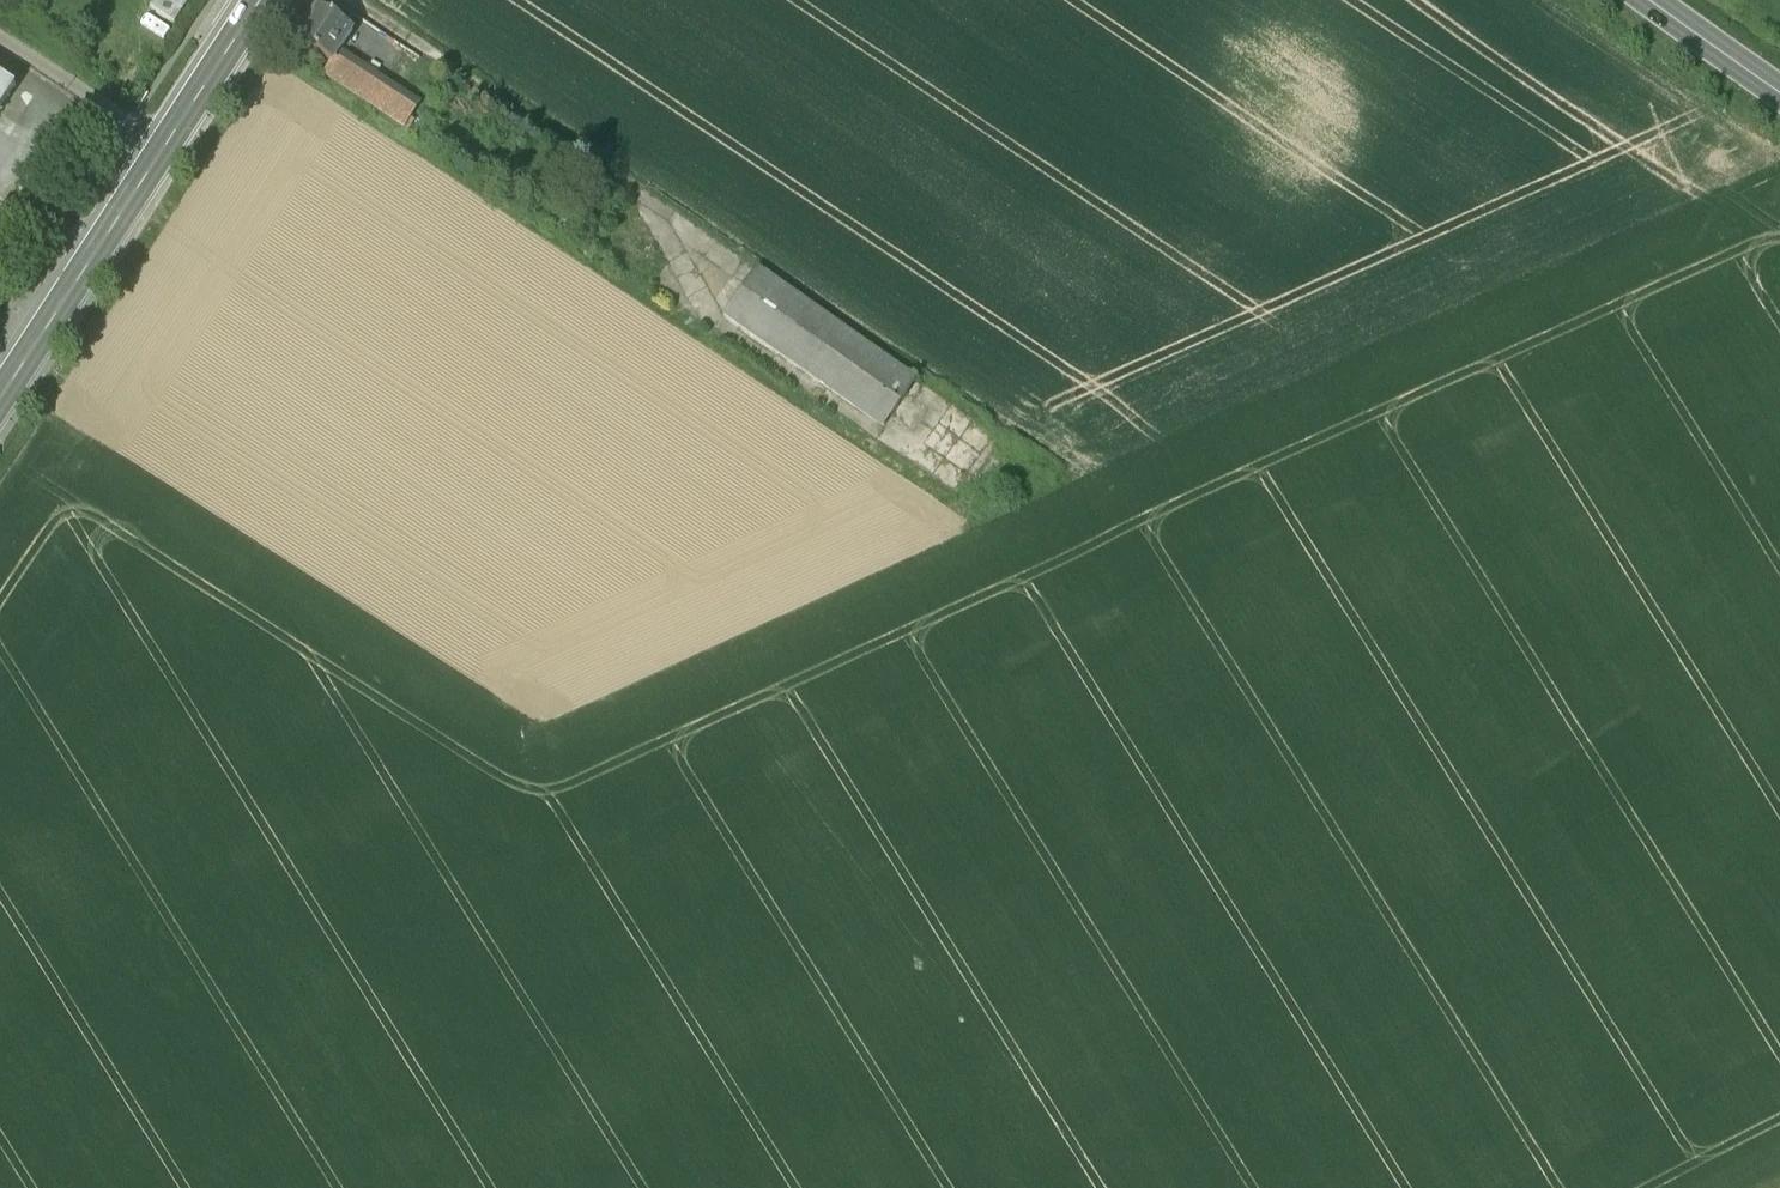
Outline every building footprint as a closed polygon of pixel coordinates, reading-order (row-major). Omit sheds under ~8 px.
[(147,2),(171,19),(185,0),(149,0),(147,2)] [(353,29),(317,6),(297,38),(333,62),(340,50),(353,29)] [(402,127),(418,103),(340,50),(333,62),(324,74),(402,127)] [(0,75),(0,108),(15,85),(0,75)] [(912,375),(758,265),(725,310),(880,421),(912,375)] [(958,415),(948,435),(970,447),(974,439),(994,450),(1001,437),(958,415)]
